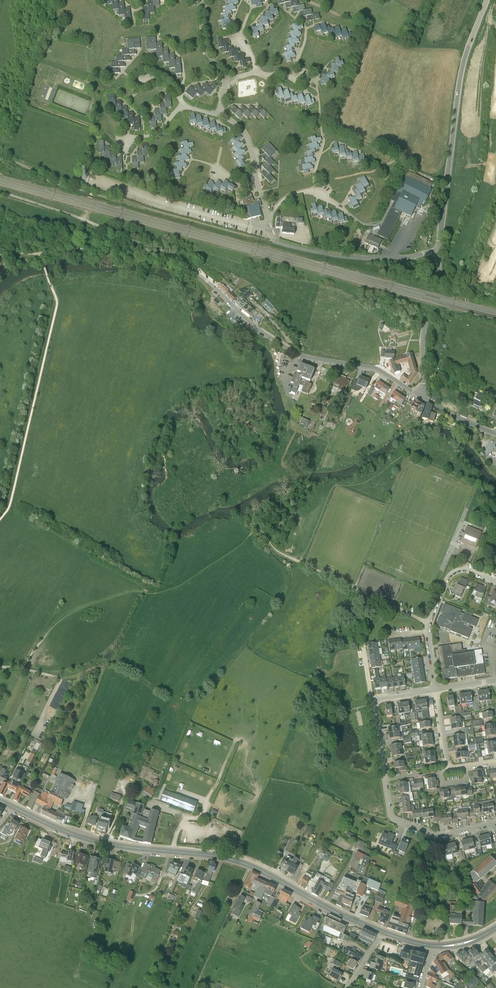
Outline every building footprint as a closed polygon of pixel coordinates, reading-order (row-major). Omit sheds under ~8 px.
[(285,3),(286,9),(292,7),(297,6),(296,1),(297,0),(290,2),(285,3)] [(230,8),(229,5),(223,7),(225,6),(227,12),(228,15),(230,15),(230,16),(232,15),(231,11),(236,10),(235,6),(234,7),(230,8)] [(270,16),(272,15),(278,13),(279,16),(277,9),(274,10),(273,5),(270,6),(271,11),(269,11),(270,16)] [(292,7),(293,13),(299,12),(299,11),(304,10),(303,5),(304,5),(297,6),(292,7)] [(299,11),(299,12),(300,17),(306,16),(311,15),(310,9),(311,9),(304,10),(299,11)] [(266,16),(264,17),(265,21),(267,20),(273,19),(274,21),(272,15),(270,16),(269,11),(268,10),(265,11),(266,16)] [(225,22),(230,21),(228,15),(227,12),(220,14),(221,14),(223,13),(225,19),(225,22)] [(306,16),(307,19),(306,19),(306,22),(319,19),(317,14),(319,13),(311,15),(306,16)] [(269,27),(267,20),(265,21),(264,17),(263,16),(260,16),(261,22),(257,23),(258,25),(259,25),(260,26),(263,26),(268,24),(269,27)] [(223,29),(227,28),(227,25),(232,24),(231,20),(230,21),(225,22),(225,19),(218,21),(221,20),(223,29)] [(322,34),(328,32),(327,32),(330,31),(330,29),(331,29),(330,26),(326,28),(325,23),(321,24),(322,25),(323,29),(321,30),(323,36),(322,34)] [(294,31),(295,33),(299,32),(298,30),(303,28),(302,25),(297,26),(296,24),(290,26),(292,25),(294,31)] [(323,29),(322,25),(313,28),(316,34),(315,32),(321,30),(323,29)] [(336,38),(342,36),(344,35),(343,31),(340,32),(339,26),(335,28),(336,29),(337,33),(335,34),(337,40),(336,38)] [(254,32),(253,27),(250,27),(252,32),(249,33),(250,38),(259,35),(259,38),(259,37),(258,31),(254,32)] [(327,32),(328,32),(330,38),(329,36),(335,34),(337,33),(336,29),(333,30),(333,28),(331,29),(330,29),(330,31),(327,32)] [(343,40),(352,37),(350,32),(347,33),(346,28),(343,29),(343,31),(344,35),(342,36),(344,42),(343,40)] [(290,32),(292,38),(293,40),(297,39),(296,37),(301,35),(300,32),(299,32),(295,33),(294,31),(288,33),(290,32)] [(147,48),(151,48),(151,50),(151,48),(156,48),(156,43),(156,37),(150,37),(146,38),(147,48)] [(217,48),(224,47),(223,44),(227,43),(228,43),(227,39),(222,41),(222,38),(217,39),(220,48),(217,48)] [(288,39),(290,45),(291,48),(293,47),(293,49),(295,48),(294,44),(299,42),(298,39),(297,39),(293,40),(292,38),(286,40),(288,39)] [(129,44),(129,49),(134,49),(141,48),(140,40),(140,39),(129,40),(129,43),(128,43),(128,44),(129,44)] [(286,47),(288,52),(289,55),(293,53),(291,48),(290,45),(284,47),(286,47)] [(228,58),(234,56),(234,54),(238,53),(239,52),(238,49),(233,50),(232,46),(230,47),(230,48),(229,49),(229,51),(229,52),(231,57),(228,58)] [(284,54),(287,62),(291,61),(290,58),(295,56),(294,53),(293,53),(289,55),(288,52),(282,54),(284,54)] [(234,63),(240,61),(239,59),(243,57),(245,57),(244,54),(239,55),(238,53),(234,54),(234,56),(236,62),(233,63),(234,63)] [(239,68),(246,66),(245,63),(250,62),(249,59),(244,60),(243,57),(239,59),(240,61),(241,67),(239,68)] [(335,68),(338,67),(344,65),(344,67),(345,67),(343,61),(340,62),(338,57),(335,58),(337,63),(334,64),(335,68)] [(333,72),(333,73),(339,71),(340,73),(338,67),(335,68),(334,64),(334,63),(330,64),(332,69),(328,70),(329,72),(330,72),(330,73),(333,72)] [(117,67),(112,68),(105,68),(105,69),(106,69),(107,74),(110,74),(110,75),(109,75),(109,78),(117,77),(116,73),(118,73),(117,67)] [(331,84),(329,78),(326,79),(325,75),(325,74),(321,75),(323,80),(320,81),(321,85),(330,82),(331,85),(331,84)] [(209,87),(206,91),(211,95),(210,96),(218,86),(215,84),(216,83),(214,81),(209,87)] [(194,88),(193,88),(193,87),(191,85),(187,91),(190,94),(189,95),(194,99),(198,93),(201,89),(198,87),(199,85),(197,84),(194,88)] [(202,97),(206,91),(209,87),(205,84),(201,89),(198,93),(202,96),(201,97),(202,97)] [(278,98),(284,96),(286,95),(285,91),(282,92),(281,87),(277,88),(279,93),(276,94),(279,101),(278,98)] [(285,100),(291,98),(293,97),(293,95),(294,95),(293,93),(289,94),(288,89),(285,90),(285,91),(286,95),(284,96),(286,103),(286,102),(285,100)] [(299,104),(305,102),(307,101),(306,97),(303,98),(302,93),(299,94),(299,95),(300,99),(298,100),(300,106),(299,104)] [(292,102),(298,100),(300,99),(299,95),(293,97),(291,98),(293,104),(292,102)] [(306,106),(315,103),(313,99),(310,100),(309,95),(306,96),(306,97),(307,101),(305,102),(307,108),(306,106)] [(230,111),(238,118),(242,114),(239,111),(240,110),(239,110),(233,105),(231,107),(233,108),(230,111)] [(247,118),(251,114),(247,111),(248,110),(248,109),(247,110),(243,106),(240,110),(239,111),(242,114),(248,119),(247,118)] [(255,118),(259,114),(255,110),(256,110),(251,106),(248,109),(248,110),(247,111),(251,114),(256,119),(255,118)] [(264,118),(268,113),(259,106),(256,110),(255,110),(259,114),(265,119),(264,118)] [(199,121),(198,117),(195,118),(194,113),(191,113),(192,118),(189,119),(190,124),(190,123),(196,122),(199,121)] [(198,117),(199,121),(196,122),(197,129),(197,128),(197,126),(202,125),(205,124),(204,120),(202,120),(201,115),(197,116),(198,117)] [(204,129),(209,128),(209,127),(212,127),(211,123),(209,123),(208,118),(204,119),(204,120),(205,124),(202,125),(204,131),(204,129)] [(210,132),(216,130),(219,129),(219,127),(220,127),(220,125),(216,126),(214,121),(211,121),(211,123),(212,127),(209,127),(209,128),(211,134),(210,132)] [(217,134),(226,132),(225,128),(219,129),(216,130),(217,137),(218,137),(217,134)] [(236,139),(234,137),(229,142),(230,142),(231,141),(235,145),(236,145),(238,146),(241,143),(239,141),(242,138),(240,135),(236,139)] [(311,138),(313,143),(314,146),(317,145),(317,142),(322,141),(321,138),(316,139),(315,136),(309,138),(311,138)] [(183,143),(184,148),(185,151),(189,150),(189,147),(194,146),(193,142),(188,144),(187,141),(180,143),(183,143)] [(233,148),(237,152),(239,154),(242,150),(240,149),(244,145),(241,142),(241,143),(238,146),(236,145),(235,145),(231,149),(231,150),(233,148)] [(314,146),(313,143),(306,145),(308,151),(311,150),(312,153),(317,152),(316,149),(320,148),(319,144),(317,145),(314,146)] [(333,153),(339,152),(341,152),(340,147),(338,148),(337,143),(334,143),(335,149),(332,149),(333,156),(333,153)] [(262,149),(266,153),(269,157),(273,153),(274,154),(266,145),(262,149)] [(340,156),(345,155),(348,154),(348,152),(349,152),(349,150),(345,151),(344,145),(340,146),(340,147),(341,152),(339,152),(340,159),(340,156)] [(183,158),(187,157),(186,154),(192,153),(191,149),(189,150),(185,151),(184,148),(178,150),(180,149),(182,155),(183,158)] [(235,155),(239,159),(241,161),(244,158),(242,156),(246,152),(243,149),(242,150),(239,154),(237,152),(233,157),(235,155)] [(311,150),(308,151),(304,152),(306,158),(309,157),(309,160),(313,159),(312,156),(317,155),(317,152),(312,153),(311,150)] [(353,162),(359,161),(362,160),(361,156),(358,156),(357,151),(354,152),(354,153),(355,157),(352,158),(353,164),(354,164),(353,162)] [(274,162),(269,157),(266,153),(262,157),(266,162),(269,165),(273,161),(274,162)] [(346,159),(352,158),(355,157),(354,153),(348,154),(345,155),(347,162),(346,159)] [(360,165),(369,163),(368,158),(365,159),(364,154),(360,154),(361,156),(362,160),(359,161),(360,167),(360,165)] [(178,156),(180,162),(181,165),(185,164),(184,161),(189,160),(188,156),(187,157),(183,158),(182,155),(176,157),(178,156)] [(309,160),(309,157),(306,158),(302,159),(300,160),(302,165),(306,164),(307,167),(311,166),(312,165),(312,163),(315,162),(314,158),(313,159),(309,160)] [(236,162),(243,168),(246,165),(242,161),(243,159),(244,160),(245,158),(244,158),(241,161),(239,159),(235,164),(236,162)] [(176,163),(177,169),(178,172),(179,172),(180,171),(181,173),(183,172),(182,168),(187,166),(186,163),(185,164),(181,165),(180,162),(173,164),(176,163)] [(266,162),(262,166),(266,170),(269,174),(273,170),(274,171),(269,165),(266,162)] [(306,164),(302,165),(298,167),(300,172),(301,172),(304,172),(305,174),(309,173),(308,170),(313,169),(312,165),(311,166),(307,167),(306,164)] [(176,179),(180,178),(179,172),(178,172),(177,169),(171,171),(173,170),(176,179)] [(266,170),(263,172),(262,171),(261,173),(269,182),(273,178),(274,179),(269,174),(266,170)] [(394,202),(383,224),(377,234),(388,240),(402,212),(411,217),(416,207),(420,209),(423,202),(425,203),(432,190),(430,189),(433,184),(407,171),(404,177),(405,177),(398,191),(397,190),(395,195),(392,194),(389,200),(394,202)] [(361,189),(363,188),(369,185),(370,187),(367,181),(364,182),(362,178),(359,179),(361,184),(359,185),(361,189)] [(217,194),(221,188),(218,187),(220,183),(221,182),(218,180),(215,185),(213,183),(211,187),(213,188),(213,189),(218,192),(217,194)] [(225,193),(228,188),(226,186),(228,183),(228,181),(225,180),(223,184),(220,183),(218,187),(221,188),(226,191),(224,193),(225,193)] [(211,187),(213,183),(214,182),(211,181),(208,185),(205,184),(203,187),(211,192),(210,194),(213,189),(213,188),(211,187)] [(232,193),(233,191),(234,189),(235,190),(236,188),(228,183),(226,186),(228,188),(233,191),(232,193)] [(360,194),(365,191),(366,194),(363,188),(361,189),(359,185),(358,184),(355,186),(358,190),(354,192),(355,194),(356,194),(357,195),(360,194)] [(348,204),(350,208),(358,204),(359,206),(356,200),(354,202),(352,198),(351,197),(348,198),(351,203),(348,204)] [(246,212),(259,208),(257,200),(254,201),(243,204),(246,212)] [(316,208),(315,203),(312,203),(313,209),(310,209),(312,216),(312,213),(317,212),(320,211),(319,207),(316,208)] [(320,211),(317,212),(319,219),(319,218),(318,216),(324,215),(324,214),(327,213),(327,212),(328,212),(327,209),(323,210),(322,205),(319,206),(319,207),(320,211)] [(248,220),(250,219),(261,216),(259,208),(246,212),(248,220)] [(334,216),(331,217),(332,224),(333,223),(332,221),(338,220),(340,219),(339,215),(337,215),(336,210),(332,211),(332,212),(334,216)] [(324,214),(324,215),(326,221),(325,218),(331,217),(334,216),(332,212),(327,213),(324,214)] [(345,222),(348,221),(347,217),(344,218),(342,212),(339,213),(339,215),(340,219),(338,220),(339,226),(340,226),(339,223),(345,222)] [(281,223),(281,218),(277,218),(276,228),(280,228),(283,228),(282,233),(294,234),(295,229),(290,228),(291,224),(281,223)] [(365,242),(373,247),(378,249),(382,240),(369,234),(365,242)] [(243,300),(251,298),(250,292),(247,293),(246,290),(242,290),(243,300)] [(218,296),(216,298),(213,300),(217,305),(222,301),(218,296)] [(245,306),(241,309),(246,313),(250,316),(254,319),(253,320),(258,324),(263,318),(246,302),(244,305),(245,306)] [(385,352),(385,358),(394,358),(394,352),(391,352),(391,348),(386,348),(386,352),(385,352)] [(390,361),(395,374),(400,372),(399,369),(400,368),(398,365),(407,362),(408,362),(413,360),(412,353),(390,361)] [(401,378),(409,384),(417,373),(416,370),(413,360),(408,362),(411,374),(410,374),(408,377),(403,374),(401,378)] [(289,393),(296,396),(297,392),(298,392),(300,386),(303,387),(301,391),(308,394),(312,386),(309,385),(314,371),(314,370),(314,369),(313,369),(306,367),(307,365),(304,364),(304,365),(300,364),(296,376),(294,375),(291,384),(294,385),(292,389),(291,389),(289,393)] [(346,377),(337,374),(333,387),(346,391),(350,381),(345,379),(346,377)] [(354,382),(351,390),(355,391),(356,392),(357,392),(358,391),(360,391),(360,390),(361,387),(366,389),(369,381),(360,377),(357,384),(354,382)] [(384,385),(378,382),(375,388),(380,391),(384,385)] [(384,385),(380,391),(385,395),(389,389),(384,385)] [(472,404),(479,407),(481,401),(480,401),(483,394),(479,392),(479,391),(476,390),(475,392),(478,394),(475,399),(475,398),(472,404)] [(395,401),(399,395),(394,392),(391,398),(395,401)] [(407,400),(405,399),(399,395),(395,401),(396,402),(393,406),(399,409),(401,405),(404,407),(407,400)] [(415,417),(420,418),(425,406),(422,405),(419,403),(418,402),(417,401),(416,401),(415,401),(409,412),(410,412),(412,409),(417,412),(415,417)] [(430,413),(432,407),(427,404),(422,419),(427,420),(426,422),(428,422),(429,421),(433,423),(435,415),(430,413)] [(304,427),(306,429),(310,421),(302,418),(300,424),(305,425),(304,427)] [(461,542),(462,542),(476,548),(482,533),(467,527),(461,542)] [(464,588),(466,589),(469,581),(461,578),(459,583),(460,583),(459,586),(456,585),(453,594),(461,597),(464,588)] [(482,599),(486,589),(480,586),(481,586),(477,584),(472,595),(482,599)] [(436,626),(438,627),(442,629),(443,628),(450,630),(450,631),(468,638),(472,629),(469,628),(470,625),(475,627),(478,620),(471,617),(472,614),(465,611),(464,614),(461,613),(462,611),(445,604),(441,613),(442,613),(441,615),(441,617),(439,617),(436,626)] [(465,650),(462,650),(461,644),(437,647),(438,650),(437,650),(438,657),(439,657),(441,669),(442,680),(457,677),(457,678),(464,677),(464,676),(466,676),(466,677),(472,676),(473,675),(472,675),(474,674),(475,675),(485,674),(482,651),(473,653),(466,654),(465,650)] [(403,761),(393,763),(394,769),(398,768),(399,772),(407,771),(406,765),(404,765),(403,761)] [(471,779),(481,778),(480,773),(482,772),(482,769),(474,770),(474,773),(473,773),(473,776),(471,777),(471,779)] [(16,793),(19,786),(25,774),(17,770),(9,786),(7,789),(16,793)] [(60,773),(50,795),(47,800),(52,802),(61,806),(64,800),(66,801),(76,781),(60,773)] [(428,784),(438,783),(437,780),(435,781),(434,775),(425,776),(425,779),(427,779),(428,784)] [(0,790),(0,795),(3,797),(7,789),(9,786),(4,783),(0,790)] [(143,794),(152,799),(157,789),(147,785),(143,794)] [(454,787),(451,787),(452,797),(456,796),(461,796),(459,786),(457,786),(457,789),(455,789),(454,789),(454,787)] [(459,786),(461,796),(466,795),(470,795),(469,788),(465,788),(465,787),(462,788),(462,786),(459,786)] [(20,787),(13,800),(18,802),(19,800),(22,793),(29,797),(31,792),(20,787)] [(36,790),(35,792),(34,792),(33,793),(31,798),(27,807),(31,809),(35,801),(36,802),(39,797),(40,797),(39,796),(40,794),(39,794),(40,792),(41,789),(37,787),(35,790),(36,790)] [(446,790),(443,791),(444,796),(443,796),(443,798),(446,798),(447,801),(453,800),(452,797),(451,787),(445,788),(446,790)] [(197,802),(164,790),(161,800),(193,812),(197,802)] [(39,797),(36,802),(44,806),(47,800),(50,795),(42,792),(40,797),(39,797)] [(119,801),(121,796),(112,793),(110,798),(119,801)] [(400,794),(398,794),(399,798),(401,797),(401,798),(401,800),(399,801),(400,803),(412,801),(413,801),(412,793),(411,793),(408,793),(400,795),(400,794)] [(487,801),(487,804),(489,814),(492,814),(491,812),(494,811),(494,812),(495,812),(495,803),(495,799),(492,799),(492,800),(487,801)] [(44,806),(41,814),(53,819),(53,820),(56,814),(49,811),(52,802),(47,800),(44,806)] [(132,810),(135,802),(129,800),(126,808),(132,810)] [(482,802),(478,802),(478,803),(479,806),(481,816),(484,815),(483,813),(486,813),(486,815),(489,814),(487,804),(487,801),(482,802)] [(65,808),(85,813),(86,810),(83,809),(84,805),(74,802),(73,804),(66,803),(65,808)] [(124,827),(120,836),(128,839),(134,825),(137,816),(140,817),(143,811),(144,808),(145,806),(137,803),(135,811),(127,829),(124,827)] [(473,807),(470,807),(471,810),(472,817),(475,817),(475,814),(478,814),(478,816),(481,816),(479,806),(478,806),(474,806),(473,806),(473,807)] [(57,819),(62,821),(66,813),(58,809),(56,814),(53,820),(56,821),(57,819)] [(421,809),(418,810),(420,817),(423,817),(423,819),(426,818),(426,820),(428,820),(427,810),(422,811),(421,809)] [(432,809),(427,810),(428,820),(431,819),(431,817),(434,817),(434,822),(438,822),(436,814),(433,814),(432,809)] [(467,809),(461,810),(463,820),(466,820),(466,818),(469,817),(472,817),(471,810),(470,810),(467,810),(467,809)] [(463,820),(461,810),(456,811),(456,812),(454,812),(454,815),(455,823),(458,823),(458,819),(461,819),(461,821),(463,820)] [(142,818),(139,824),(145,826),(142,843),(148,844),(154,813),(147,811),(147,813),(143,811),(140,817),(142,818)] [(113,815),(103,812),(101,816),(98,822),(96,829),(95,829),(95,832),(105,835),(108,828),(109,828),(113,815)] [(439,813),(436,814),(438,822),(441,821),(441,824),(444,823),(444,825),(447,825),(445,815),(439,816),(439,813)] [(455,823),(454,815),(450,816),(450,814),(445,815),(447,825),(449,825),(449,823),(452,822),(452,824),(455,823)] [(134,825),(128,839),(133,841),(139,824),(142,818),(140,817),(137,816),(134,825)] [(89,817),(88,824),(92,825),(94,825),(94,826),(95,826),(97,818),(93,817),(93,818),(89,817)] [(18,823),(12,820),(10,824),(8,823),(0,832),(7,836),(7,834),(8,835),(10,835),(11,835),(13,835),(13,834),(14,833),(18,823)] [(28,831),(22,828),(21,827),(15,839),(22,842),(28,831)] [(382,834),(379,842),(384,844),(383,846),(392,850),(391,852),(394,853),(397,845),(392,843),(394,838),(394,837),(393,838),(392,838),(393,835),(388,833),(387,836),(382,834)] [(489,835),(484,836),(486,846),(492,844),(489,835)] [(480,847),(486,846),(484,836),(478,837),(480,847)] [(474,849),(473,843),(472,839),(471,838),(466,839),(466,840),(469,850),(474,849)] [(49,852),(51,847),(49,846),(50,843),(43,840),(42,841),(39,840),(37,844),(41,846),(40,849),(44,850),(41,856),(45,858),(48,852),(49,852)] [(405,854),(409,843),(402,840),(398,851),(405,854)] [(463,851),(469,850),(466,840),(461,842),(463,851)] [(449,845),(452,854),(457,853),(455,843),(449,845)] [(449,845),(444,846),(446,855),(452,854),(449,845)] [(67,862),(67,861),(72,862),(74,853),(69,851),(66,850),(66,853),(61,852),(60,857),(61,857),(60,861),(67,862)] [(87,856),(78,854),(76,863),(85,865),(87,856)] [(370,858),(365,856),(364,859),(363,859),(361,866),(360,866),(358,872),(364,874),(370,858)] [(98,859),(91,857),(87,872),(91,873),(90,877),(95,879),(99,864),(97,863),(98,859)] [(287,872),(293,875),(297,866),(295,865),(298,859),(295,857),(293,861),(291,864),(287,871),(287,872)] [(484,903),(486,900),(495,888),(495,883),(495,882),(492,884),(489,881),(484,887),(479,880),(495,866),(495,864),(490,857),(473,871),(473,872),(468,877),(474,884),(471,886),(471,887),(470,888),(477,898),(478,897),(482,903),(484,903)] [(285,861),(281,867),(287,871),(291,864),(293,861),(290,859),(288,863),(285,861)] [(120,863),(108,860),(105,872),(112,874),(113,872),(115,870),(118,871),(120,863)] [(203,880),(209,882),(212,872),(214,872),(216,865),(214,865),(215,863),(211,862),(208,873),(206,873),(203,880)] [(127,869),(125,875),(126,875),(126,877),(134,881),(136,877),(140,867),(133,864),(132,865),(128,863),(126,868),(127,869)] [(168,879),(173,882),(176,875),(180,867),(172,863),(168,871),(170,872),(170,873),(171,873),(170,876),(169,876),(168,879)] [(143,869),(140,876),(143,878),(145,874),(146,875),(149,870),(151,871),(152,872),(155,873),(151,881),(155,884),(159,876),(158,875),(160,870),(155,868),(156,866),(150,864),(150,866),(146,864),(143,869)] [(180,874),(177,881),(180,882),(183,883),(184,880),(188,881),(190,878),(189,877),(193,870),(187,867),(183,875),(180,874)] [(204,873),(197,870),(193,880),(196,881),(197,879),(200,881),(204,873)] [(307,871),(300,883),(302,884),(302,886),(301,886),(301,887),(304,889),(313,874),(307,871)] [(244,887),(249,889),(251,885),(252,885),(252,886),(253,885),(255,886),(258,880),(257,879),(259,875),(252,872),(244,887)] [(311,893),(318,897),(318,896),(323,887),(326,889),(331,880),(317,873),(315,877),(319,879),(311,893)] [(343,904),(350,906),(355,896),(352,895),(353,891),(357,893),(361,882),(357,880),(356,883),(344,878),(335,893),(334,895),(338,896),(339,895),(340,896),(336,905),(341,907),(343,903),(343,904)] [(363,878),(357,895),(358,895),(357,897),(360,898),(361,897),(362,897),(366,887),(369,888),(372,881),(363,878)] [(255,890),(256,889),(257,890),(255,893),(250,891),(248,894),(254,896),(261,900),(262,897),(264,894),(263,894),(268,884),(258,880),(255,886),(253,885),(252,886),(252,885),(251,887),(251,888),(255,890)] [(378,892),(381,885),(372,881),(369,888),(378,892)] [(196,894),(200,885),(197,884),(194,890),(193,889),(192,892),(196,894)] [(269,884),(268,884),(263,894),(264,894),(271,897),(267,904),(271,906),(274,900),(275,898),(272,896),(273,893),(276,887),(269,884)] [(477,898),(470,888),(465,892),(472,902),(473,901),(477,898)] [(275,898),(274,900),(277,902),(279,899),(281,900),(281,901),(286,903),(288,899),(288,900),(291,895),(291,894),(283,889),(283,890),(280,895),(277,893),(275,898)] [(378,892),(374,901),(381,904),(385,896),(378,892)] [(245,899),(244,898),(240,896),(231,914),(238,917),(244,906),(242,905),(245,899)] [(464,920),(464,925),(470,925),(483,926),(484,903),(482,903),(478,897),(477,898),(473,901),(474,902),(473,921),(464,920)] [(387,928),(401,933),(404,925),(404,924),(405,922),(407,916),(411,906),(412,904),(397,898),(394,905),(401,908),(399,912),(401,913),(399,917),(393,915),(392,917),(391,917),(387,928)] [(257,912),(260,904),(256,902),(252,911),(250,910),(248,914),(250,915),(247,921),(252,923),(254,919),(258,922),(262,914),(257,912)] [(368,917),(371,910),(370,910),(372,907),(364,904),(362,907),(360,914),(368,917)] [(295,924),(300,915),(298,914),(301,909),(297,907),(296,908),(293,906),(289,913),(292,914),(289,920),(295,924)] [(384,925),(390,912),(379,907),(376,912),(381,914),(378,921),(380,922),(380,923),(384,925)] [(449,907),(449,924),(461,925),(461,912),(455,912),(455,907),(449,907)] [(320,919),(313,916),(312,918),(309,917),(307,921),(305,919),(301,928),(309,932),(311,928),(312,925),(315,926),(317,923),(318,924),(319,923),(318,923),(320,919)] [(406,935),(406,934),(407,931),(407,930),(409,930),(409,931),(410,928),(408,927),(412,917),(407,916),(405,922),(404,924),(404,925),(401,933),(406,935)] [(325,917),(325,918),(321,927),(324,928),(325,926),(333,930),(336,922),(325,917)] [(340,933),(338,939),(340,940),(343,941),(345,936),(343,935),(346,927),(336,922),(333,930),(340,933)] [(363,929),(359,936),(351,932),(348,937),(357,941),(358,938),(365,941),(370,932),(363,929)] [(373,941),(376,937),(377,935),(370,932),(365,941),(371,944),(373,941)] [(304,945),(309,950),(309,951),(314,946),(309,941),(304,945)] [(350,955),(360,961),(362,957),(354,952),(356,949),(353,947),(352,949),(351,949),(350,950),(346,947),(343,953),(350,956),(350,955)] [(474,963),(483,973),(488,968),(487,968),(487,969),(483,965),(485,963),(478,954),(473,948),(472,949),(471,949),(468,952),(476,961),(474,963)] [(403,950),(401,958),(404,959),(404,961),(409,963),(409,960),(410,960),(412,953),(403,950)] [(469,966),(474,963),(466,954),(464,950),(461,953),(460,952),(458,953),(456,955),(463,963),(465,961),(469,966)] [(487,968),(488,968),(490,971),(492,973),(495,970),(495,960),(487,950),(482,954),(480,952),(478,954),(485,963),(486,963),(489,967),(487,968)] [(407,974),(406,979),(412,980),(413,980),(418,982),(419,978),(425,955),(412,951),(412,953),(410,960),(408,969),(411,970),(412,967),(416,968),(415,973),(414,976),(407,974)] [(474,963),(476,961),(468,952),(466,954),(474,963)] [(445,959),(450,964),(454,960),(448,953),(441,955),(437,957),(437,958),(441,962),(445,959)] [(372,962),(370,968),(379,970),(382,962),(383,963),(384,963),(385,959),(377,956),(375,960),(371,959),(370,962),(372,962)] [(437,958),(434,961),(442,974),(440,975),(443,978),(449,975),(450,974),(446,970),(442,963),(441,962),(437,958)] [(351,959),(347,967),(353,970),(357,962),(351,959)] [(442,963),(446,970),(450,974),(449,975),(453,977),(453,976),(455,974),(448,968),(444,962),(442,963)] [(342,974),(338,972),(333,969),(327,978),(329,975),(338,981),(337,983),(337,984),(341,976),(342,974)] [(426,978),(429,979),(426,987),(429,987),(434,987),(435,985),(432,984),(433,981),(436,982),(438,978),(435,976),(435,975),(429,971),(428,972),(429,972),(428,974),(426,978)] [(365,972),(363,979),(371,981),(373,974),(365,972)] [(488,979),(491,982),(487,985),(490,987),(495,987),(495,986),(495,985),(495,975),(494,973),(488,979)] [(467,987),(472,987),(479,980),(474,976),(465,986),(467,987)]
